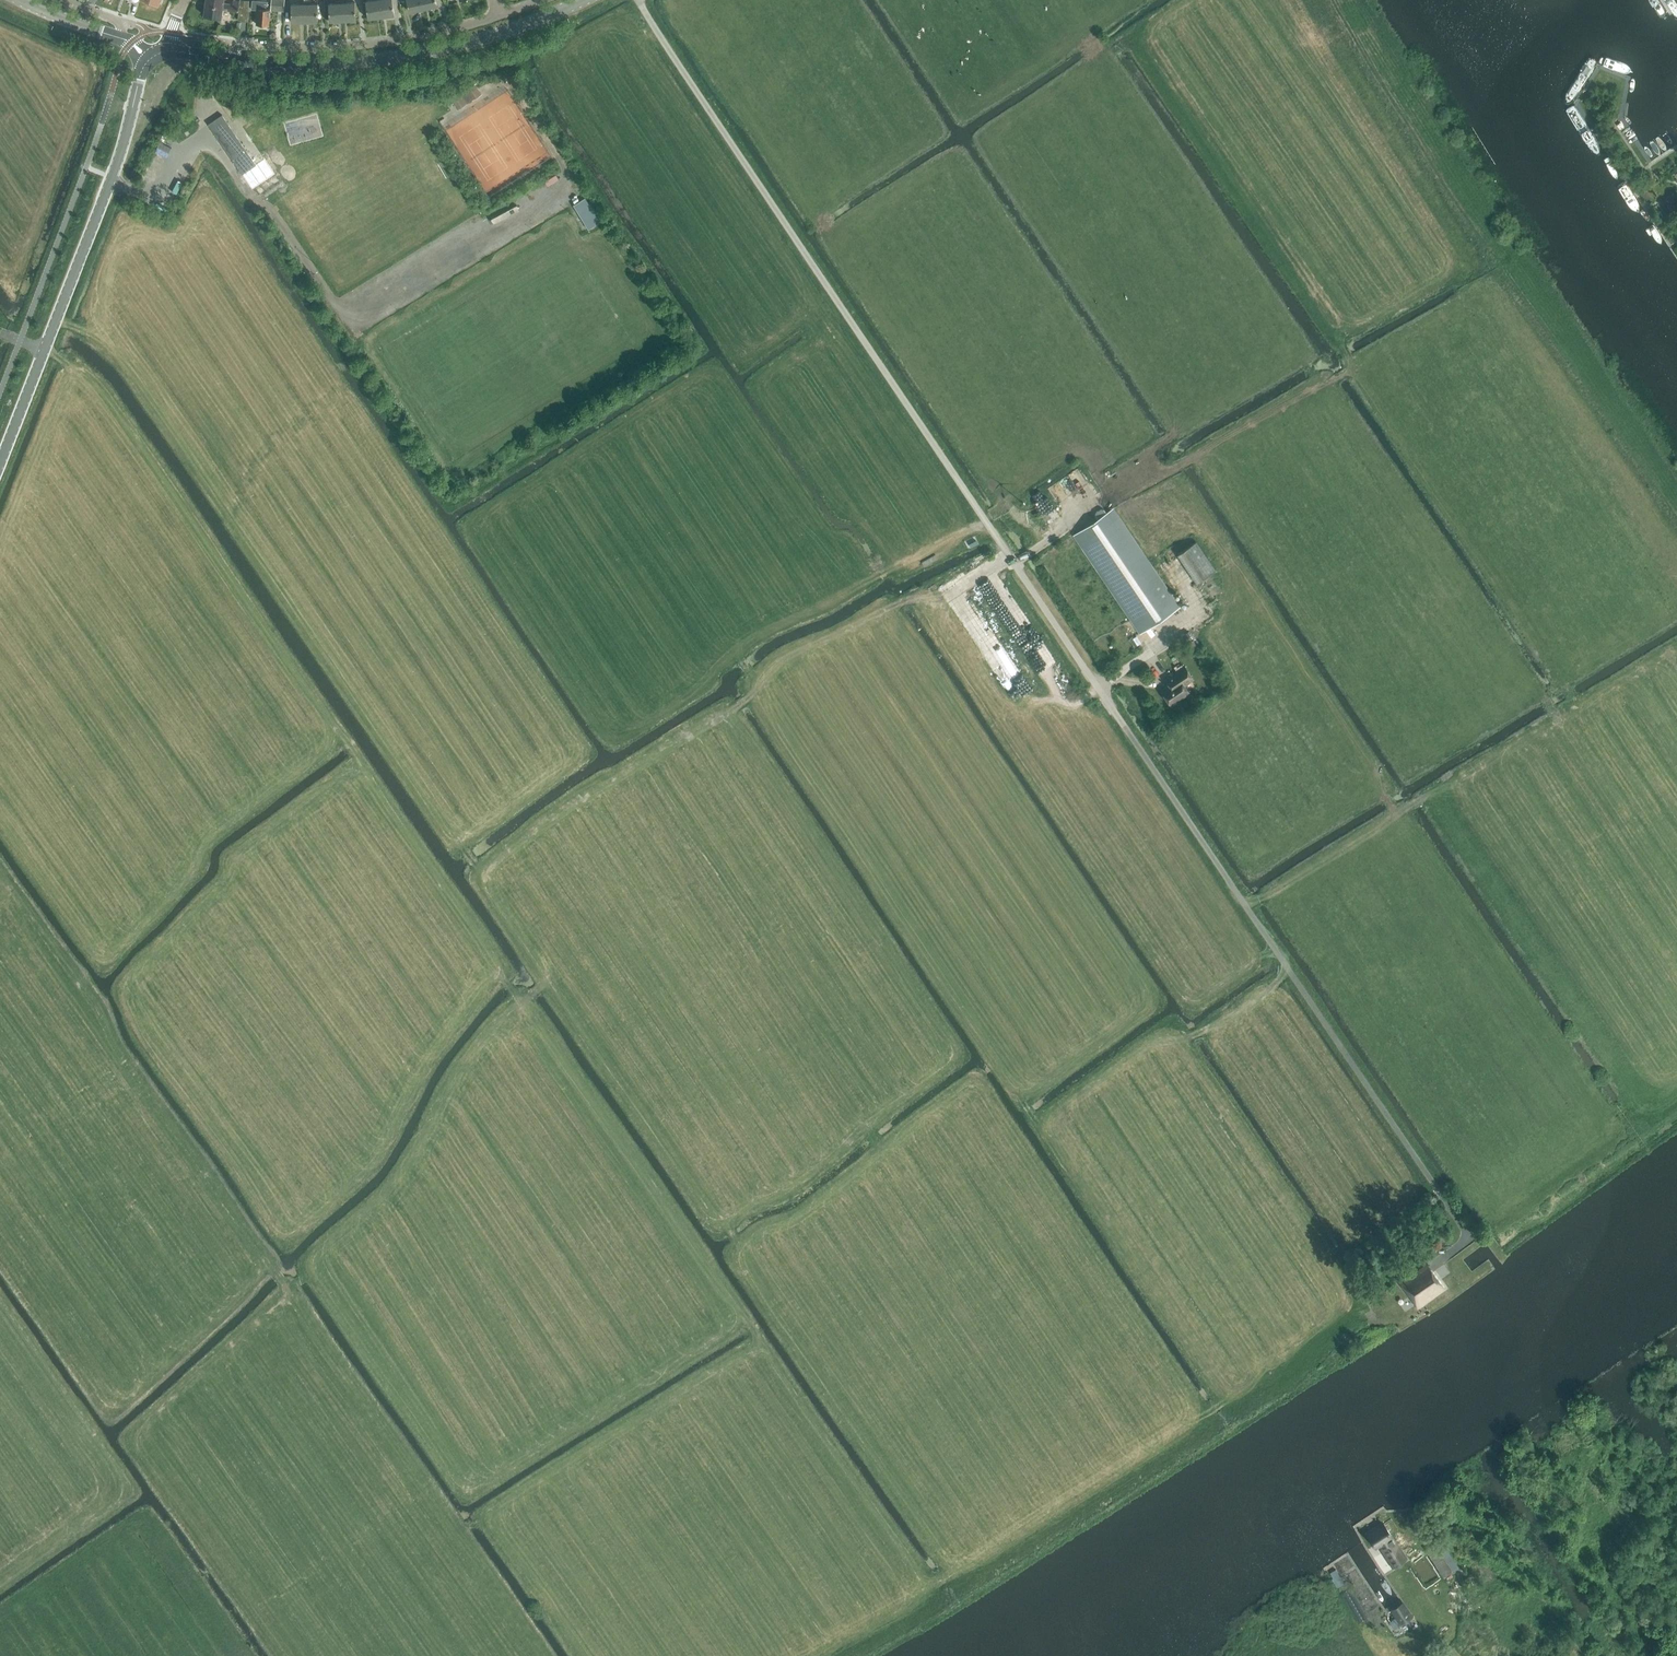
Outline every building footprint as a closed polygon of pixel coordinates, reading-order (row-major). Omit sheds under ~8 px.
[(204,15),(221,17),(222,9),(238,12),(239,1),(233,0),(232,4),(223,3),(224,0),(206,0),(204,15)] [(248,16),(249,0),(240,0),(240,10),(239,20),(247,21),(248,16)] [(270,9),(266,9),(267,1),(255,0),(252,0),(251,9),(258,9),(256,24),(269,25),(270,9)] [(285,0),(272,0),(271,10),(284,11),(285,0)] [(305,21),(317,21),(317,4),(310,4),(310,0),(304,0),(304,4),(305,21)] [(342,2),(342,0),(336,0),(336,3),(328,3),(329,21),(343,20),(342,2)] [(381,17),(379,0),(371,0),(366,1),(368,18),(381,17)] [(381,17),(394,15),(392,0),(379,0),(381,17)] [(423,8),(421,0),(407,0),(409,11),(423,8)] [(423,8),(437,5),(435,0),(421,0),(423,8)] [(342,2),(343,20),(356,20),(355,2),(342,2)] [(291,21),(305,21),(304,4),(291,4),(291,21)] [(480,92),(477,87),(479,86),(477,82),(466,89),(464,87),(447,97),(451,104),(453,103),(456,107),(465,101),(471,97),(471,98),(480,92)] [(255,115),(250,109),(244,114),(248,120),(255,115)] [(256,165),(222,114),(208,124),(250,186),(268,174),(260,162),(256,165)] [(1671,212),(1674,209),(1673,207),(1676,204),(1672,197),(1668,200),(1670,202),(1666,205),(1671,212)] [(586,198),(575,204),(589,227),(600,221),(586,198)] [(364,404),(371,414),(377,410),(370,400),(364,404)] [(1140,632),(1179,606),(1130,533),(1113,509),(1074,535),(1140,632)] [(1198,582),(1215,570),(1196,541),(1178,553),(1198,582)] [(1204,587),(1208,593),(1219,586),(1216,580),(1204,587)] [(1171,704),(1189,692),(1184,685),(1193,679),(1184,666),(1164,680),(1168,686),(1162,691),(1171,704)] [(1418,1308),(1445,1288),(1427,1264),(1400,1283),(1418,1308)] [(1404,1555),(1384,1524),(1368,1534),(1377,1547),(1379,1545),(1391,1563),(1404,1555)] [(1400,1624),(1413,1615),(1403,1601),(1390,1610),(1400,1624)] [(1395,1617),(1390,1621),(1394,1628),(1400,1624),(1395,1617)]
